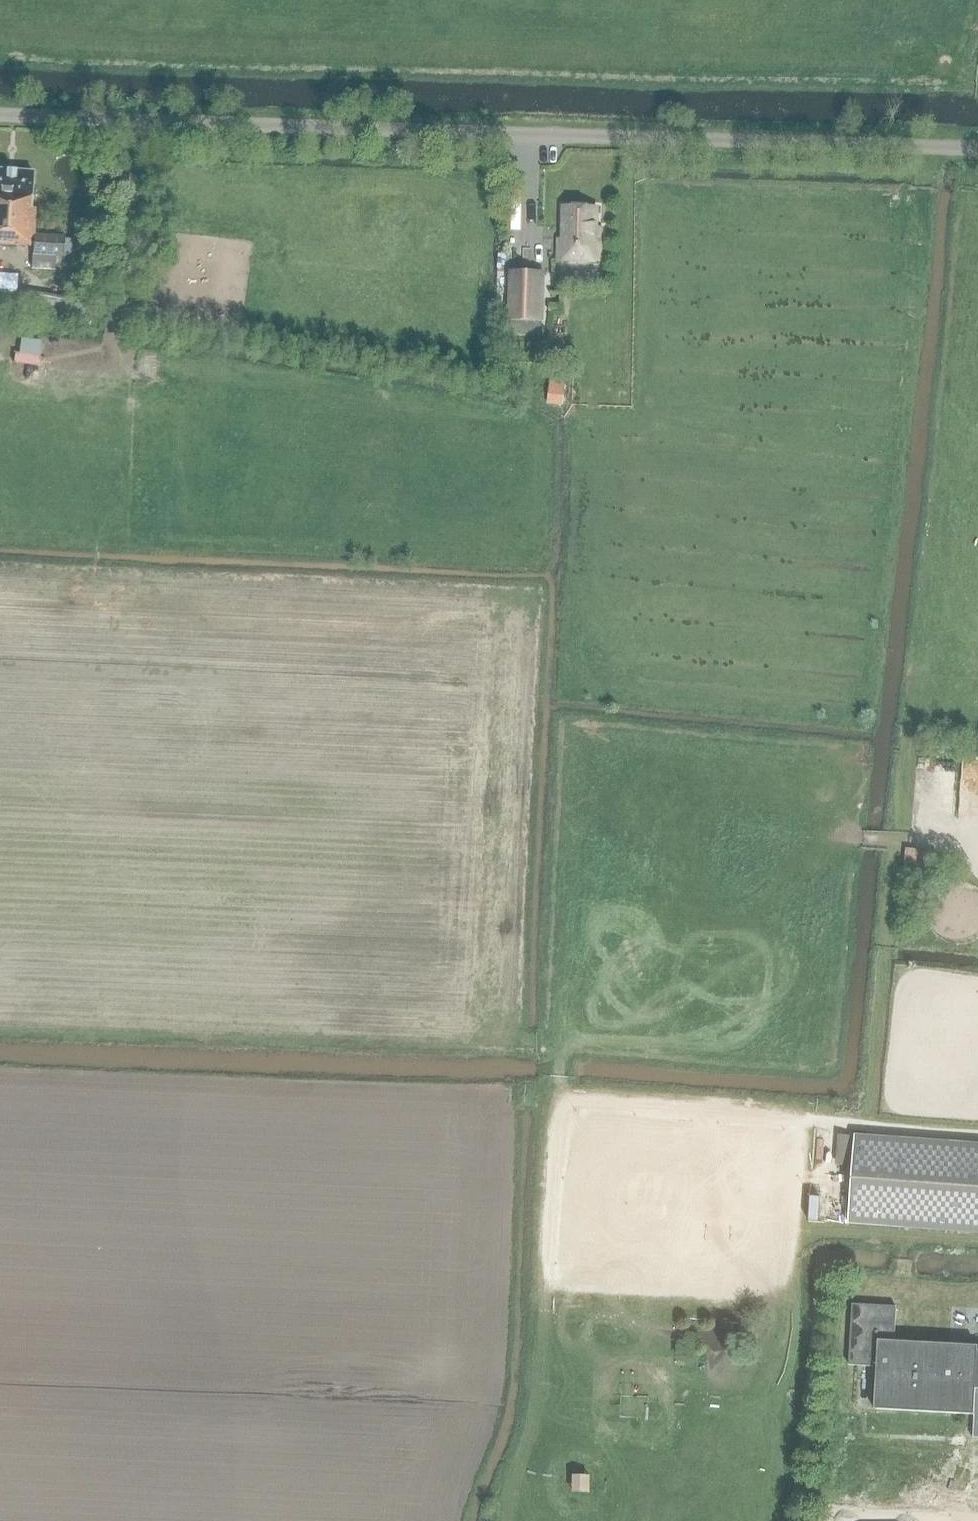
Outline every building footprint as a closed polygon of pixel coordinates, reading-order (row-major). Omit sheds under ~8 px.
[(32,249),(30,269),(55,271),(56,257),(63,258),(65,237),(34,235),(36,209),(30,208),(33,172),(0,170),(0,246),(32,249)] [(597,207),(563,206),(562,228),(568,228),(567,239),(558,239),(557,260),(600,261),(601,227),(596,227),(597,207)] [(509,320),(541,321),(543,273),(511,272),(509,320)] [(17,273),(0,273),(0,291),(17,291),(17,273)] [(558,313),(559,306),(549,304),(548,311),(558,313)] [(39,369),(41,359),(18,353),(15,364),(39,369)] [(549,388),(548,400),(547,403),(562,404),(562,403),(563,389),(549,388)] [(923,876),(923,852),(907,851),(907,876),(923,876)] [(852,1135),(837,1134),(836,1147),(851,1148),(852,1135)] [(933,1139),(854,1134),(847,1223),(927,1228),(977,1231),(977,1143),(933,1139)] [(973,1436),(977,1436),(977,1352),(976,1352),(977,1345),(974,1345),(974,1346),(894,1342),(896,1306),(852,1304),(849,1365),(877,1366),(875,1409),(974,1414),(973,1436)] [(591,1501),(592,1484),(574,1482),(572,1500),(591,1501)]
